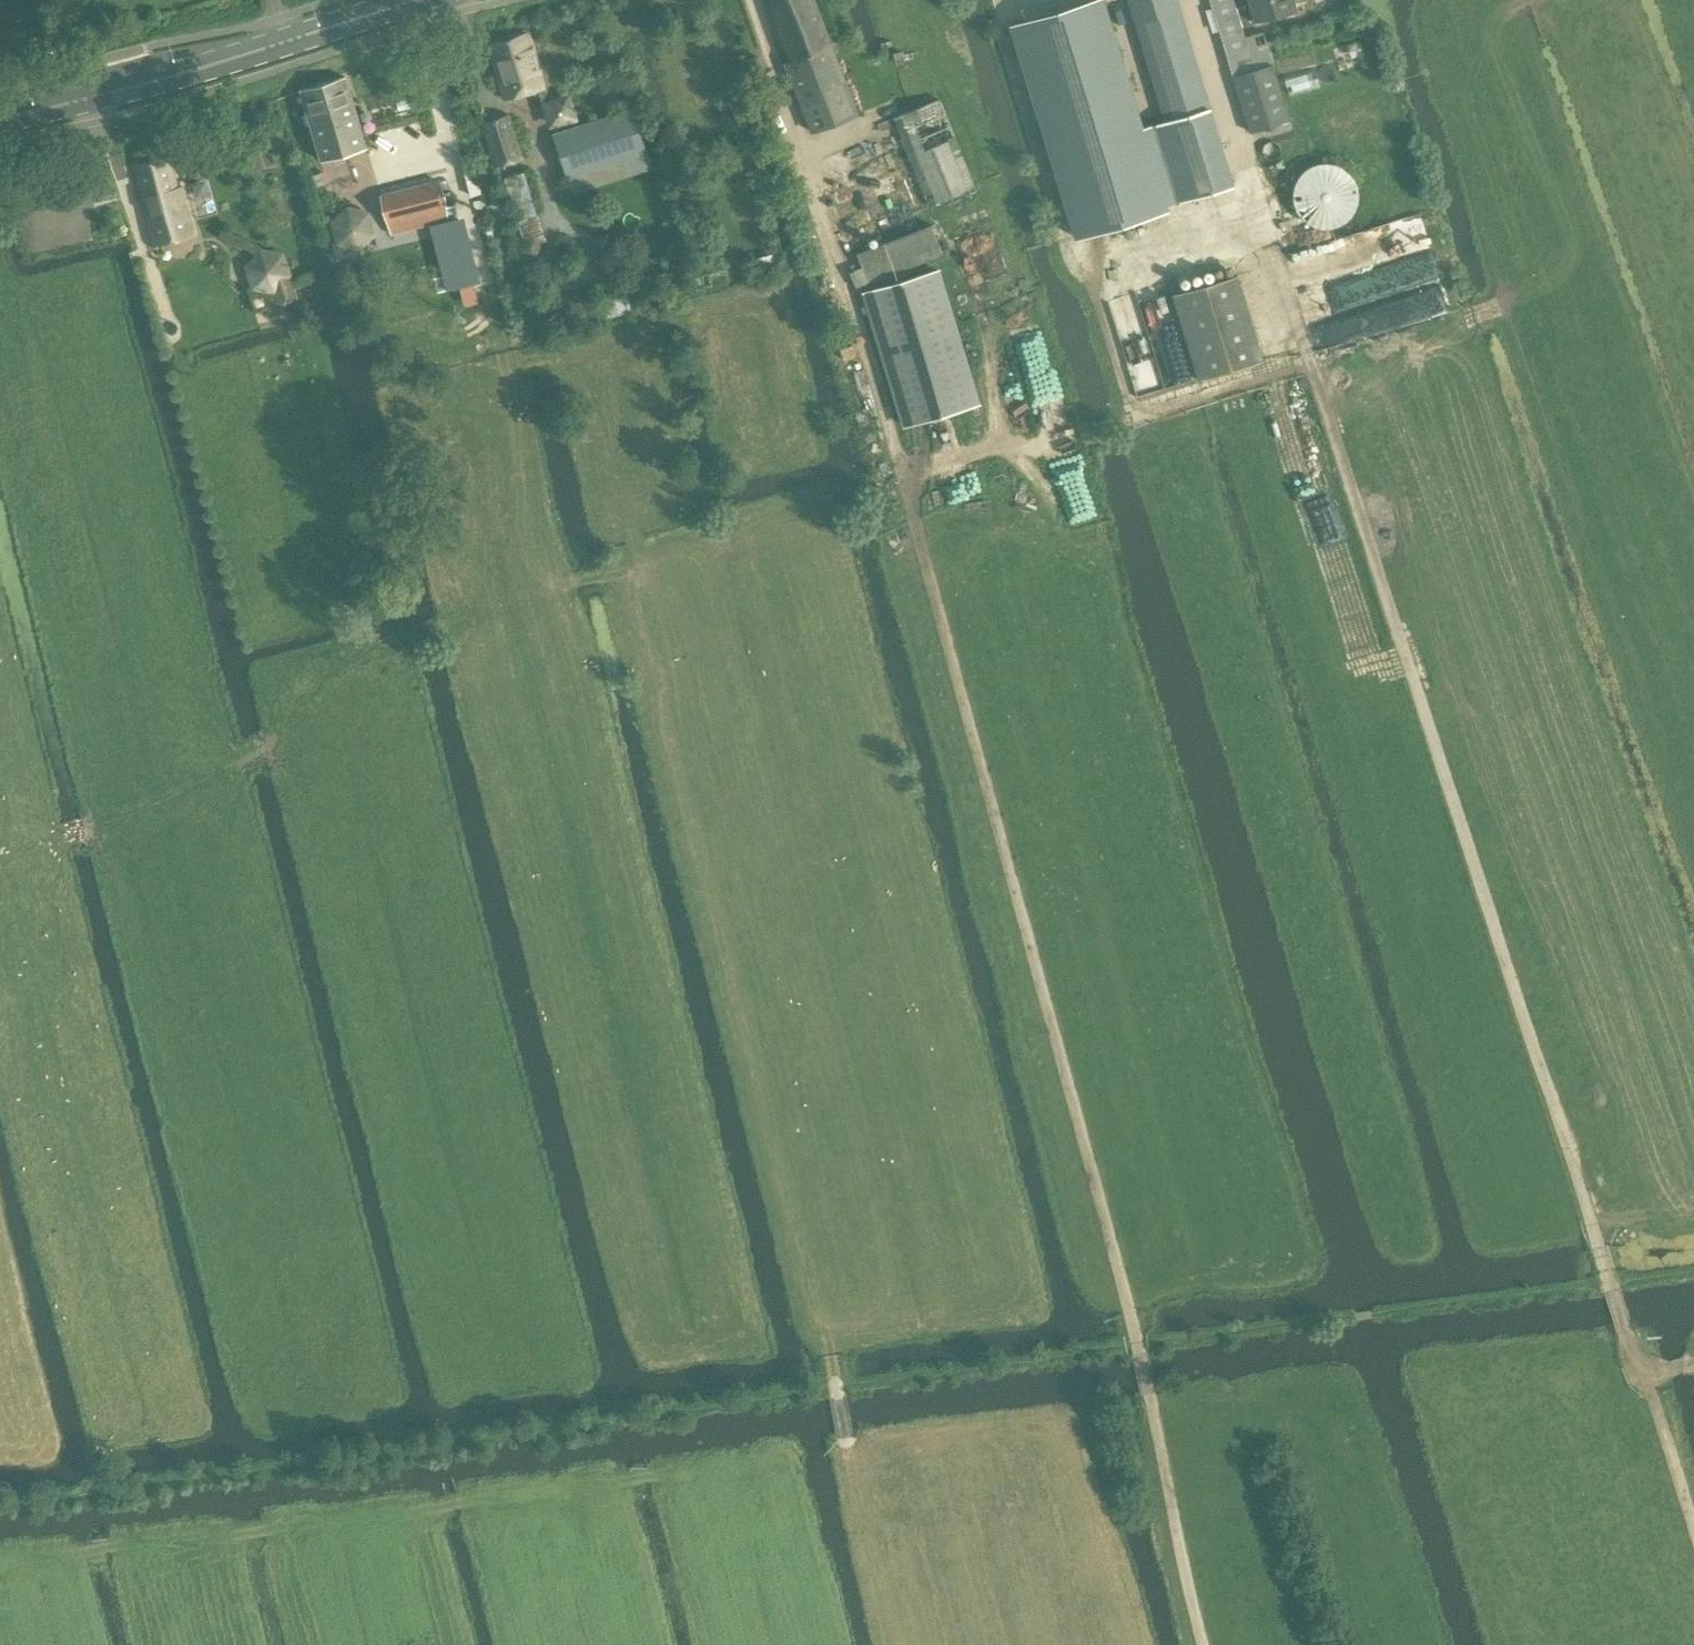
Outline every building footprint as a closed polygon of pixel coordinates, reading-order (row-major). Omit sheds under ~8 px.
[(814,0),(768,0),(792,60),(786,63),(813,131),(859,113),(814,0)] [(1009,25),(1074,239),(1169,210),(1167,205),(1163,206),(1156,183),(1173,178),(1157,124),(1144,128),(1105,0),(1092,0),(1009,25)] [(1165,122),(1157,124),(1173,178),(1156,183),(1163,206),(1167,205),(1174,203),(1233,185),(1222,148),(1177,0),(1128,0),(1165,122)] [(1220,36),(1249,132),(1289,120),(1262,31),(1244,37),(1233,0),(1209,0),(1220,36)] [(1296,13),(1293,0),(1247,0),(1253,24),(1296,13)] [(506,100),(544,88),(528,34),(490,45),(506,100)] [(321,158),(365,145),(345,77),(301,90),(321,158)] [(933,205),(978,187),(942,99),(897,117),(933,205)] [(556,134),(570,177),(646,152),(632,109),(556,134)] [(507,115),(483,123),(496,164),(520,157),(507,115)] [(821,161),(834,197),(884,178),(870,142),(821,161)] [(156,244),(195,233),(183,187),(178,188),(169,156),(134,166),(156,244)] [(1363,205),(1364,199),(1363,192),(1362,185),(1359,179),(1354,174),(1349,170),(1344,166),(1337,164),(1331,163),(1324,163),(1317,165),(1311,167),(1305,171),(1301,176),(1297,181),(1294,188),(1293,194),(1293,201),(1294,208),(1297,214),(1300,220),(1305,225),(1310,229),(1316,231),(1323,233),(1330,234),(1336,233),(1343,231),(1349,227),(1354,223),(1358,218),(1361,212),(1363,205)] [(382,194),(392,233),(447,219),(438,181),(382,194)] [(347,205),(330,221),(336,244),(359,251),(376,234),(370,211),(347,205)] [(862,267),(851,271),(858,290),(869,286),(868,283),(943,254),(932,225),(918,230),(884,243),(857,253),(862,267)] [(253,287),(274,291),(278,303),(296,297),(290,275),(283,254),(262,249),(246,266),(253,287)] [(936,269),(864,291),(905,424),(977,402),(936,269)] [(1237,275),(1173,295),(1199,378),(1262,359),(1237,275)]
